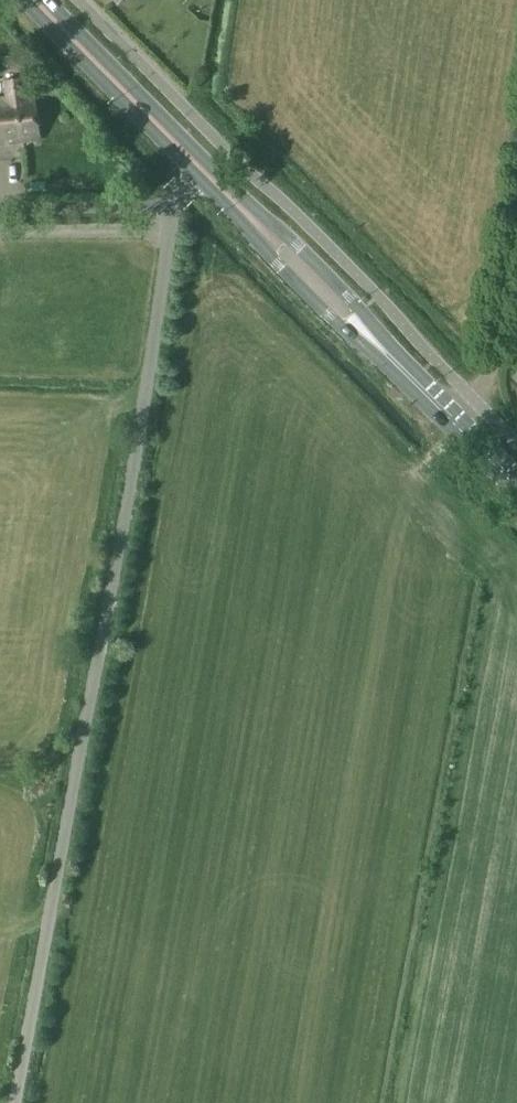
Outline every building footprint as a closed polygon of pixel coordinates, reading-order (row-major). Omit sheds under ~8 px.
[(19,56),(2,58),(4,67),(20,65),(19,56)] [(5,98),(0,99),(0,144),(37,140),(33,100),(22,101),(20,80),(3,82),(5,98)] [(125,185),(136,201),(146,194),(135,178),(125,185)]
